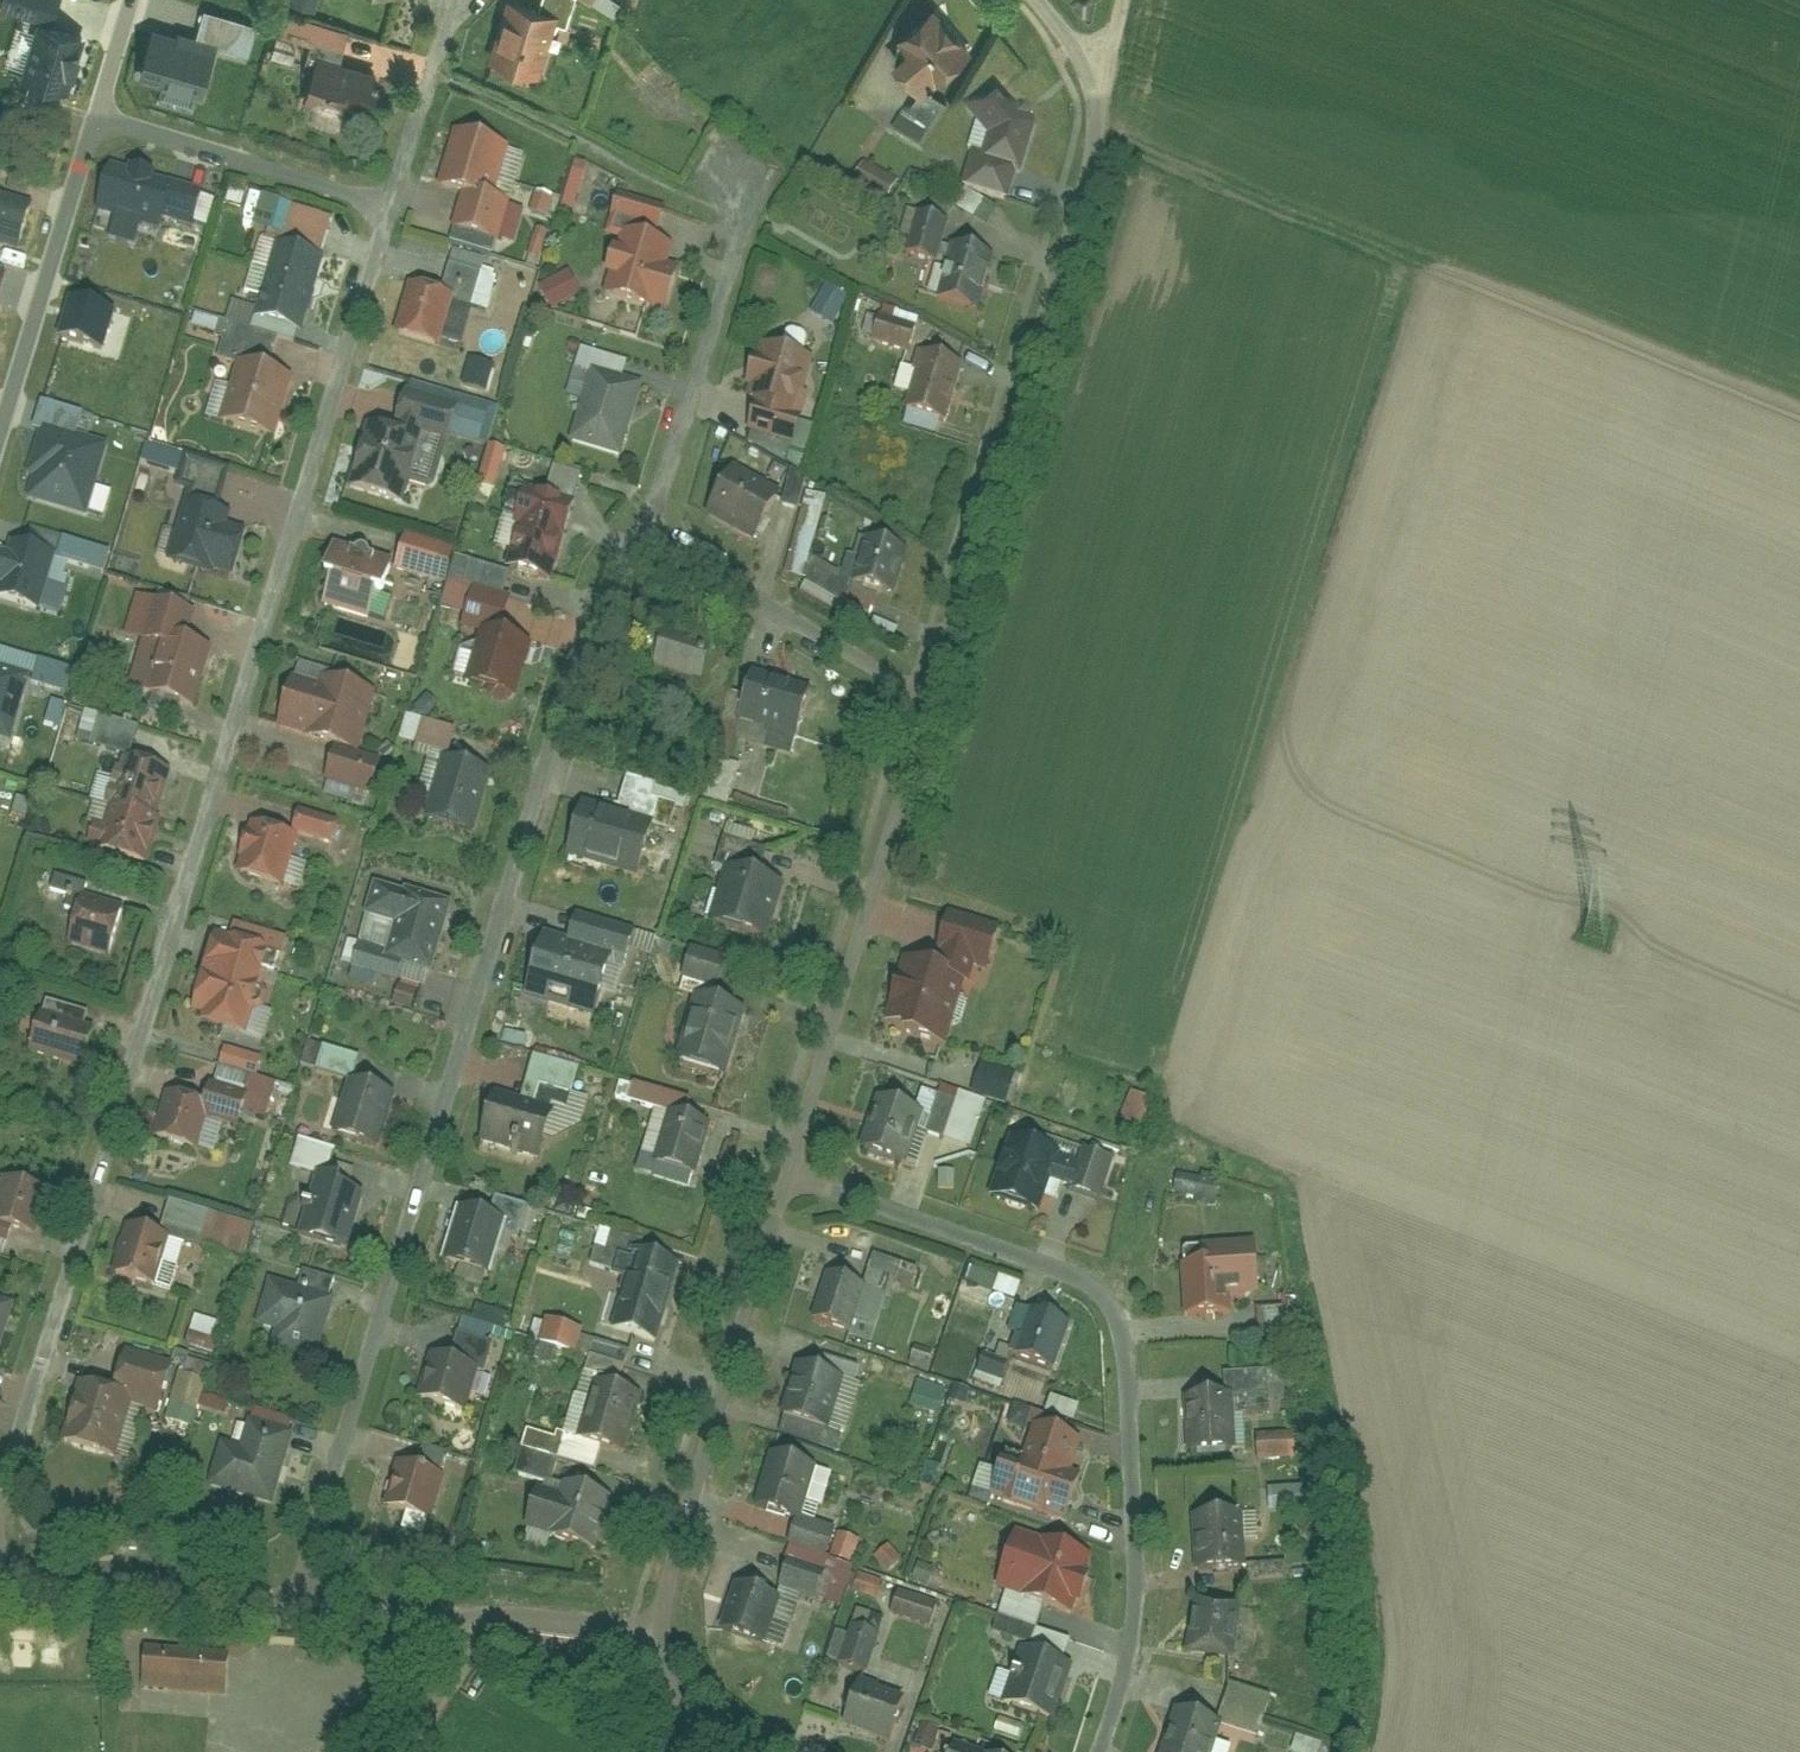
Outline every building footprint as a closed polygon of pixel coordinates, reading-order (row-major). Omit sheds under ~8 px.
[(4,6),(60,22),(66,0),(6,0),(4,6)] [(291,2),(316,9),(319,0),(291,0),(291,2)] [(525,0),(513,0),(495,58),(546,75),(563,11),(525,0)] [(916,46),(902,56),(928,92),(979,46),(941,3),(906,32),(916,46)] [(93,34),(43,20),(28,75),(76,90),(93,34)] [(225,43),(159,25),(145,74),(211,93),(225,43)] [(382,70),(325,53),(311,102),(370,121),(382,70)] [(995,135),(987,156),(1029,170),(1043,123),(1005,79),(971,106),(995,135)] [(516,145),(460,130),(444,184),(502,198),(516,145)] [(178,182),(118,162),(102,212),(123,218),(117,238),(142,247),(149,226),(164,231),(178,182)] [(563,210),(577,214),(589,166),(575,162),(563,210)] [(887,203),(899,183),(865,162),(853,181),(887,203)] [(0,190),(0,244),(28,252),(42,204),(0,190)] [(548,219),(553,198),(533,193),(528,214),(548,219)] [(326,248),(333,216),(259,200),(252,232),(326,248)] [(928,218),(918,260),(934,264),(944,222),(928,218)] [(679,245),(628,231),(610,294),(674,312),(686,270),(674,268),(679,245)] [(329,257),(282,242),(261,316),(308,332),(329,257)] [(1003,255),(958,244),(944,300),(987,312),(1003,255)] [(540,289),(550,310),(580,296),(570,275),(540,289)] [(460,295),(415,282),(401,335),(446,346),(460,295)] [(824,288),(812,318),(837,328),(848,297),(824,288)] [(59,345),(104,357),(116,315),(70,302),(59,345)] [(871,345),(910,355),(919,319),(880,309),(871,345)] [(819,357),(769,344),(754,398),(806,410),(819,357)] [(969,364),(927,352),(913,409),(955,420),(969,364)] [(472,360),(463,385),(487,394),(497,369),(472,360)] [(299,377),(245,361),(226,420),(282,438),(299,377)] [(647,384),(598,369),(578,442),(627,457),(647,384)] [(428,437),(375,423),(355,485),(408,502),(428,437)] [(114,444),(49,426),(34,475),(41,477),(33,500),(93,519),(114,444)] [(477,484),(494,490),(508,453),(491,447),(477,484)] [(787,492),(741,465),(716,511),(764,538),(787,492)] [(581,503),(534,491),(511,569),(560,582),(581,503)] [(812,552),(813,552),(826,499),(806,494),(784,585),(803,590),(812,552)] [(238,513),(193,502),(176,560),(240,575),(253,529),(235,524),(238,513)] [(915,550),(871,537),(859,580),(903,593),(915,550)] [(62,555),(17,541),(15,553),(11,552),(1,583),(7,586),(4,598),(46,611),(62,555)] [(399,561),(342,543),(332,577),(337,580),(328,606),(377,622),(385,593),(393,595),(399,561)] [(454,559),(441,614),(504,629),(508,614),(520,616),(523,602),(506,598),(512,573),(454,559)] [(202,612),(142,596),(131,636),(148,640),(135,688),(202,708),(219,649),(196,640),(202,612)] [(538,644),(488,630),(473,682),(524,698),(538,644)] [(714,648),(665,635),(654,670),(703,685),(714,648)] [(0,665),(0,737),(18,743),(37,677),(0,665)] [(383,693),(303,669),(284,728),(366,754),(383,693)] [(818,688),(760,670),(745,721),(804,738),(818,688)] [(60,730),(67,709),(53,704),(46,725),(60,730)] [(177,770),(128,756),(109,826),(102,824),(95,847),(155,866),(167,819),(164,819),(177,770)] [(496,772),(450,759),(432,819),(481,834),(496,772)] [(659,823),(590,802),(574,854),(645,877),(659,823)] [(305,836),(259,823),(244,873),(291,886),(305,836)] [(791,883),(730,866),(716,921),(776,939),(791,883)] [(458,904),(382,884),(372,916),(403,925),(393,961),(440,974),(458,904)] [(131,909),(91,897),(75,945),(116,958),(131,909)] [(277,950),(223,933),(200,1013),(209,1016),(207,1022),(252,1036),(277,950)] [(619,952),(550,933),(532,996),(603,1016),(619,952)] [(680,982),(717,994),(728,962),(690,950),(680,982)] [(911,958),(894,1022),(914,1029),(913,1034),(953,1047),(974,977),(911,958)] [(755,1011),(703,995),(683,1063),(735,1078),(755,1011)] [(91,1070),(102,1031),(49,1015),(37,1056),(91,1070)] [(310,1045),(302,1068),(352,1085),(360,1062),(310,1045)] [(981,1066),(972,1095),(1007,1106),(1016,1077),(981,1066)] [(403,1094),(356,1080),(339,1134),(387,1148),(403,1094)] [(655,1111),(660,1094),(632,1086),(628,1104),(655,1111)] [(217,1104),(174,1093),(161,1137),(204,1151),(217,1104)] [(560,1110),(501,1094),(488,1142),(548,1160),(560,1110)] [(1122,1122),(1143,1128),(1151,1100),(1131,1094),(1122,1122)] [(929,1112),(883,1098),(866,1151),(913,1165),(929,1112)] [(717,1125),(676,1114),(662,1165),(703,1178),(717,1125)] [(1064,1151),(1016,1135),(997,1196),(1047,1212),(1064,1151)] [(351,1180),(324,1173),(306,1235),(357,1248),(371,1194),(350,1186),(351,1180)] [(1216,1206),(1219,1180),(1176,1176),(1174,1202),(1216,1206)] [(10,1179),(0,1215),(0,1223),(43,1237),(56,1192),(10,1179)] [(513,1222),(464,1207),(450,1263),(498,1275),(513,1222)] [(175,1238),(132,1225),(118,1274),(162,1288),(175,1238)] [(597,1232),(593,1270),(606,1271),(611,1234),(597,1232)] [(1191,1265),(1188,1265),(1191,1318),(1238,1315),(1236,1297),(1265,1295),(1263,1244),(1196,1248),(1192,1252),(1191,1265)] [(685,1265),(642,1252),(619,1328),(664,1343),(685,1265)] [(962,1295),(988,1304),(997,1278),(971,1269),(962,1295)] [(873,1286),(834,1273),(818,1318),(858,1330),(873,1286)] [(341,1299),(276,1279),(263,1327),(282,1333),(278,1348),(324,1362),(341,1299)] [(992,1296),(1015,1303),(1020,1287),(998,1279),(992,1296)] [(0,1299),(0,1354),(7,1356),(20,1305),(0,1299)] [(1077,1321),(1039,1308),(1021,1356),(1060,1370),(1077,1321)] [(545,1321),(534,1362),(554,1368),(558,1352),(577,1357),(584,1332),(545,1321)] [(827,1350),(825,1358),(858,1367),(861,1359),(827,1350)] [(486,1368),(436,1353),(424,1399),(474,1413),(486,1368)] [(852,1378),(802,1362),(788,1414),(835,1430),(852,1378)] [(180,1377),(167,1423),(193,1431),(207,1384),(180,1377)] [(911,1407),(938,1415),(946,1390),(919,1381),(911,1407)] [(140,1397),(86,1382),(68,1443),(123,1459),(140,1397)] [(649,1396),(601,1382),(585,1438),(631,1454),(649,1396)] [(1242,1450),(1237,1396),(1190,1397),(1194,1452),(1242,1450)] [(200,1411),(224,1418),(228,1407),(204,1400),(200,1411)] [(1075,1422),(1078,1406),(1049,1400),(1046,1416),(1075,1422)] [(301,1433),(256,1419),(248,1447),(228,1442),(216,1488),(280,1507),(301,1433)] [(1030,1457),(1015,1452),(1000,1496),(1074,1521),(1088,1474),(1079,1472),(1090,1438),(1041,1423),(1030,1457)] [(1297,1461),(1295,1435),(1257,1438),(1259,1464),(1297,1461)] [(823,1465),(776,1451),(761,1503),(809,1517),(823,1465)] [(452,1476),(403,1462),(391,1507),(440,1521),(452,1476)] [(618,1496),(569,1482),(566,1493),(546,1487),(535,1528),(604,1551),(618,1496)] [(1270,1490),(1270,1512),(1298,1513),(1299,1490),(1270,1490)] [(1251,1513),(1200,1516),(1201,1570),(1253,1567),(1251,1513)] [(1100,1554),(1024,1529),(1003,1586),(1081,1614),(1085,1603),(1093,1605),(1101,1573),(1096,1572),(1100,1554)] [(877,1598),(883,1580),(859,1573),(854,1591),(877,1598)] [(788,1594),(741,1579),(726,1625),(772,1641),(788,1594)] [(932,1624),(938,1599),(897,1590),(891,1616),(932,1624)] [(1250,1602),(1202,1596),(1192,1652),(1241,1659),(1250,1602)] [(836,1629),(827,1660),(869,1672),(885,1616),(856,1608),(849,1633),(836,1629)] [(1079,1662),(1027,1645),(1010,1701),(1064,1717),(1079,1662)] [(233,1652),(151,1647),(149,1688),(230,1693),(233,1652)] [(913,1696),(866,1678),(852,1721),(899,1740),(913,1696)] [(1181,1706),(1166,1751),(1220,1751),(1228,1721),(1181,1706)]
